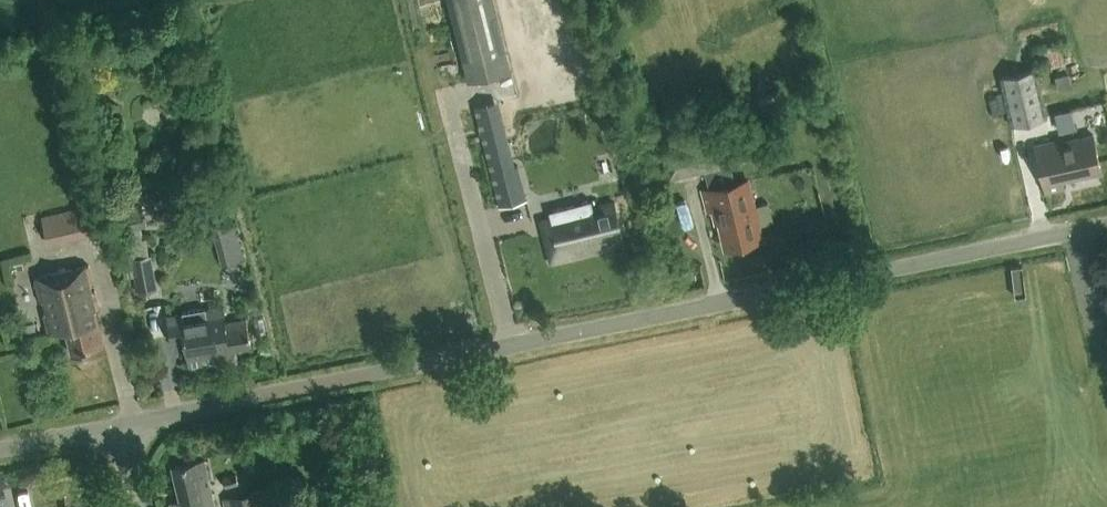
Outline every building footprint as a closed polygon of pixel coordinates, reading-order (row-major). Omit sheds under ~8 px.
[(464,65),(468,81),(512,70),(508,54),(495,0),(448,0),(464,65)] [(1047,117),(1036,70),(1000,78),(1011,126),(1047,117)] [(528,200),(524,183),(519,164),(514,165),(499,101),(474,107),(499,208),(528,200)] [(1077,126),(1072,107),(1056,111),(1057,116),(1060,129),(1060,130),(1061,130),(1073,127),(1077,126)] [(1075,136),(1063,139),(1035,145),(1045,192),(1064,188),(1062,180),(1101,171),(1093,134),(1076,138),(1075,136)] [(764,242),(750,179),(735,182),(731,165),(734,165),(727,136),(664,149),(670,177),(701,171),(701,172),(704,171),(708,188),(700,190),(706,214),(711,213),(714,225),(718,224),(723,251),(764,242)] [(612,237),(623,234),(615,202),(541,221),(552,262),(615,246),(612,237)] [(59,212),(65,241),(86,236),(87,236),(99,233),(93,204),(59,212)] [(130,230),(149,224),(143,205),(124,211),(130,230)] [(131,258),(137,293),(157,290),(150,254),(131,258)] [(64,330),(71,355),(102,347),(96,320),(95,321),(92,311),(97,310),(92,291),(89,292),(87,285),(91,284),(86,265),(32,279),(38,302),(42,302),(45,313),(41,314),(47,335),(64,330)] [(246,318),(225,322),(222,306),(166,315),(171,343),(184,340),(188,367),(233,359),(231,350),(251,346),(246,318)] [(204,459),(172,466),(180,500),(170,503),(171,506),(215,506),(204,459)] [(226,488),(239,485),(236,474),(223,477),(226,488)] [(265,490),(223,500),(225,506),(268,506),(265,490)]
